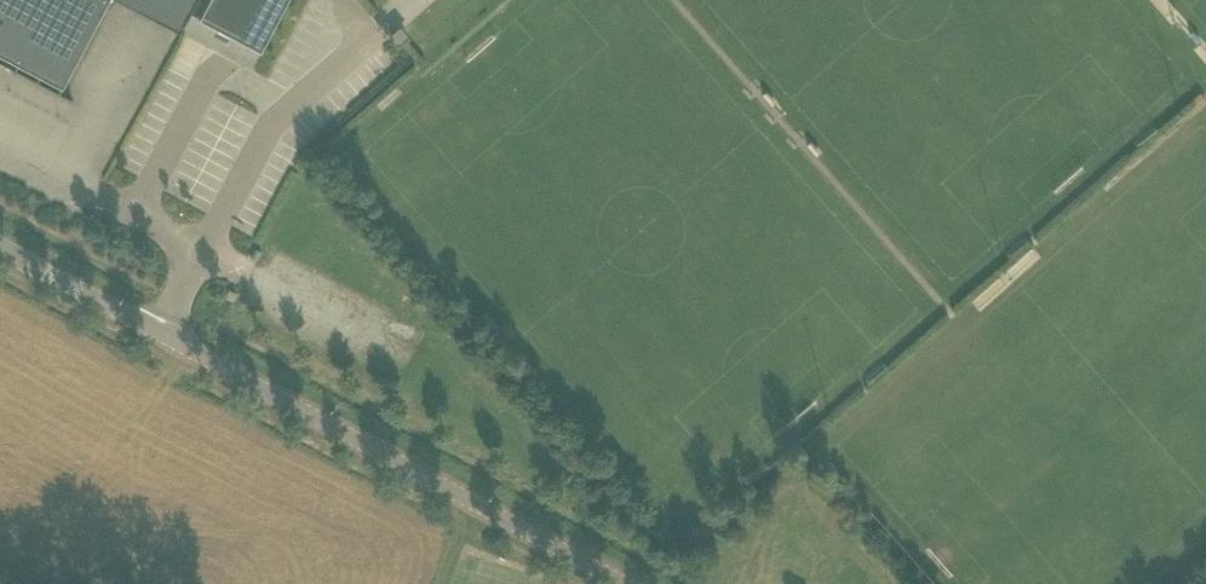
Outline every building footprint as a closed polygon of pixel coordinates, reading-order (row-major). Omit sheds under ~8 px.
[(63,89),(110,0),(0,0),(0,55),(63,89)] [(180,33),(198,0),(119,0),(180,33)] [(290,0),(212,0),(200,21),(262,54),(290,0)] [(401,30),(393,38),(400,45),(408,38),(401,30)]
